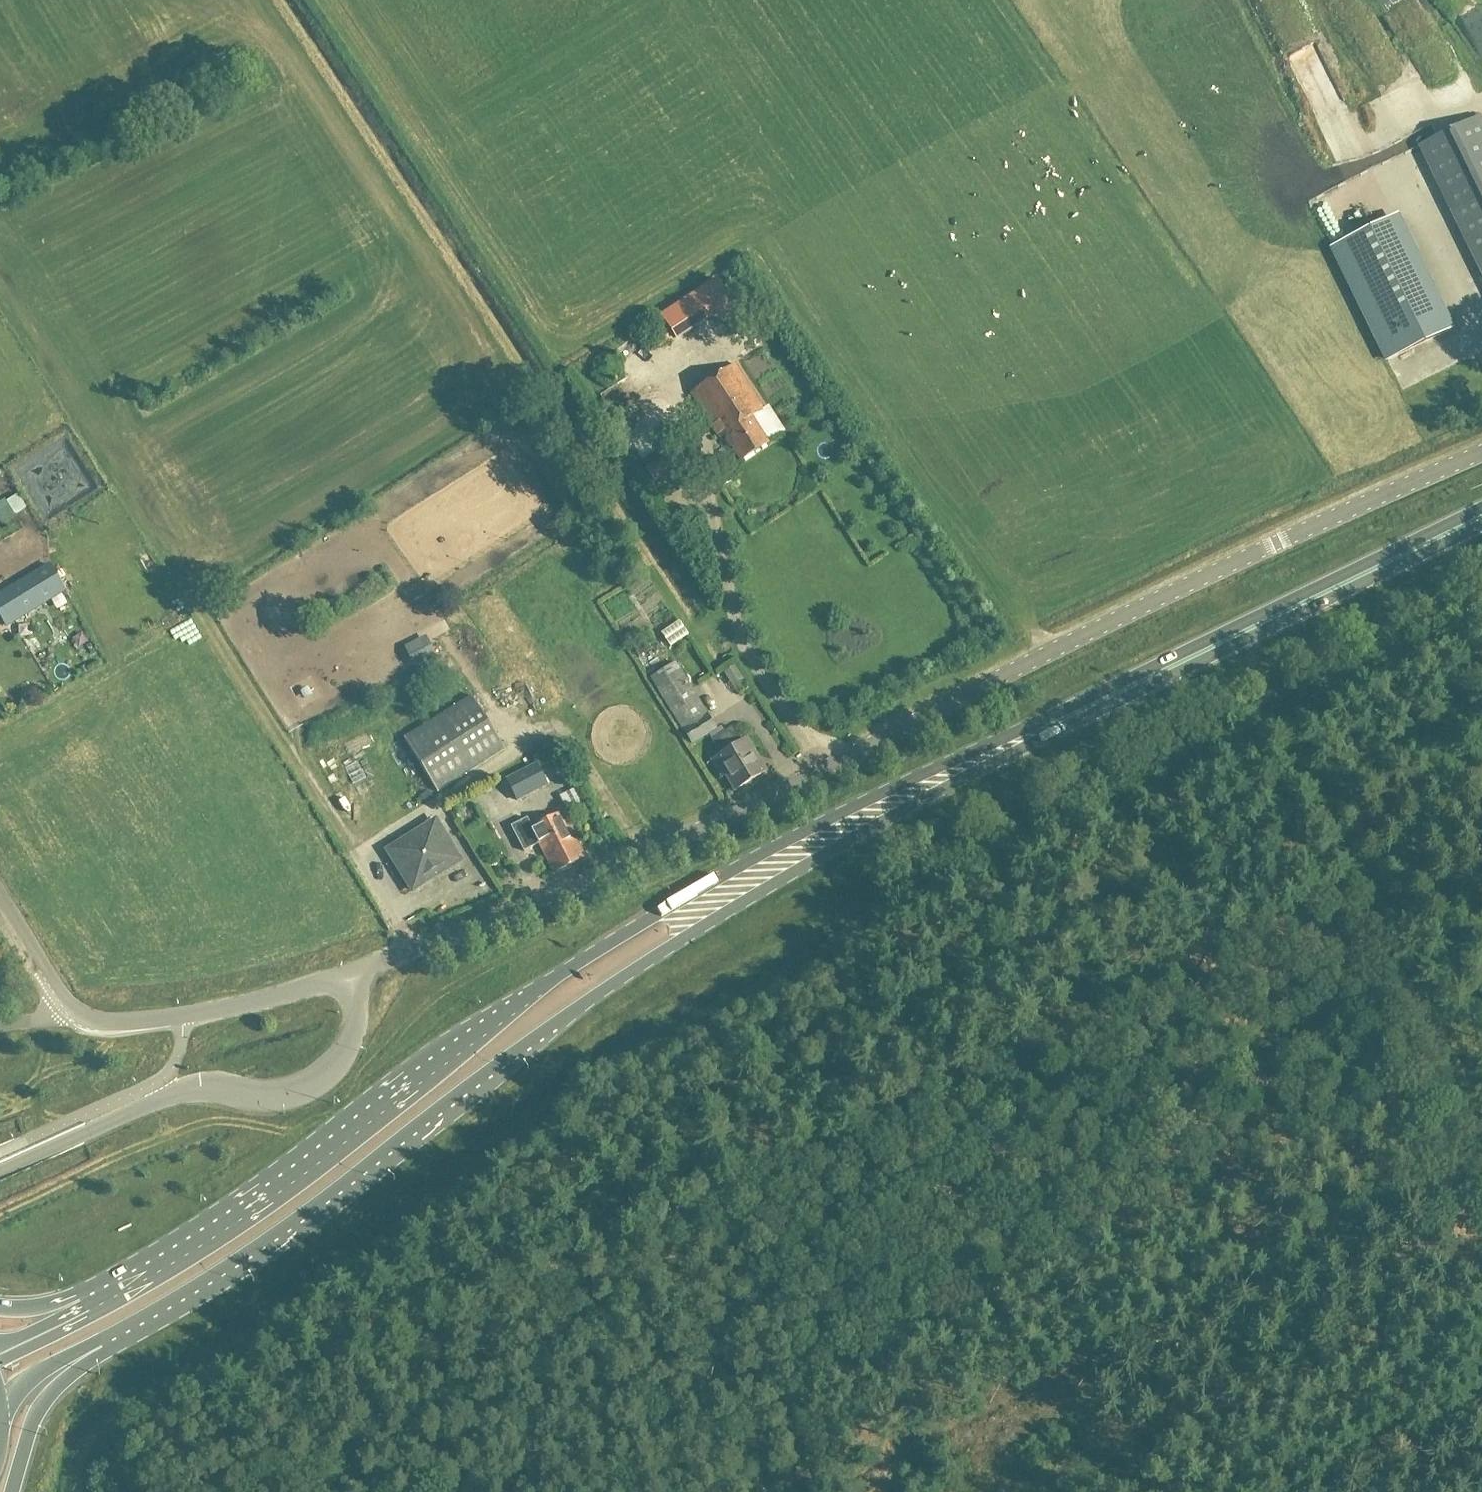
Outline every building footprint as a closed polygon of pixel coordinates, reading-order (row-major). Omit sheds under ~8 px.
[(1305,84),(1314,80),(1308,65),(1324,58),(1309,22),(1282,34),(1305,84)] [(1452,40),(1422,51),(1438,92),(1468,81),(1452,40)] [(1481,272),(1481,124),(1479,118),(1420,146),(1481,272)] [(1388,361),(1450,331),(1395,218),(1333,248),(1388,361)] [(740,318),(741,300),(725,291),(710,300),(709,318),(725,327),(740,318)] [(741,461),(768,444),(752,418),(764,411),(735,365),(691,393),(720,439),(725,436),(741,461)] [(66,443),(25,472),(50,508),(92,479),(66,443)] [(0,596),(0,616),(6,626),(65,590),(50,566),(0,596)] [(674,649),(694,641),(687,624),(668,632),(674,649)] [(717,731),(696,699),(673,663),(650,678),(672,714),(692,747),(717,731)] [(505,750),(471,696),(403,739),(437,793),(505,750)] [(736,791),(766,773),(746,741),(742,743),(733,729),(713,741),(721,756),(716,759),(736,791)] [(534,764),(504,780),(516,804),(547,789),(534,764)] [(562,814),(547,822),(533,829),(528,819),(511,828),(524,853),(540,845),(554,874),(569,866),(584,859),(562,814)] [(387,851),(412,891),(461,861),(435,821),(387,851)] [(359,1064),(368,1050),(359,1044),(350,1058),(359,1064)]
